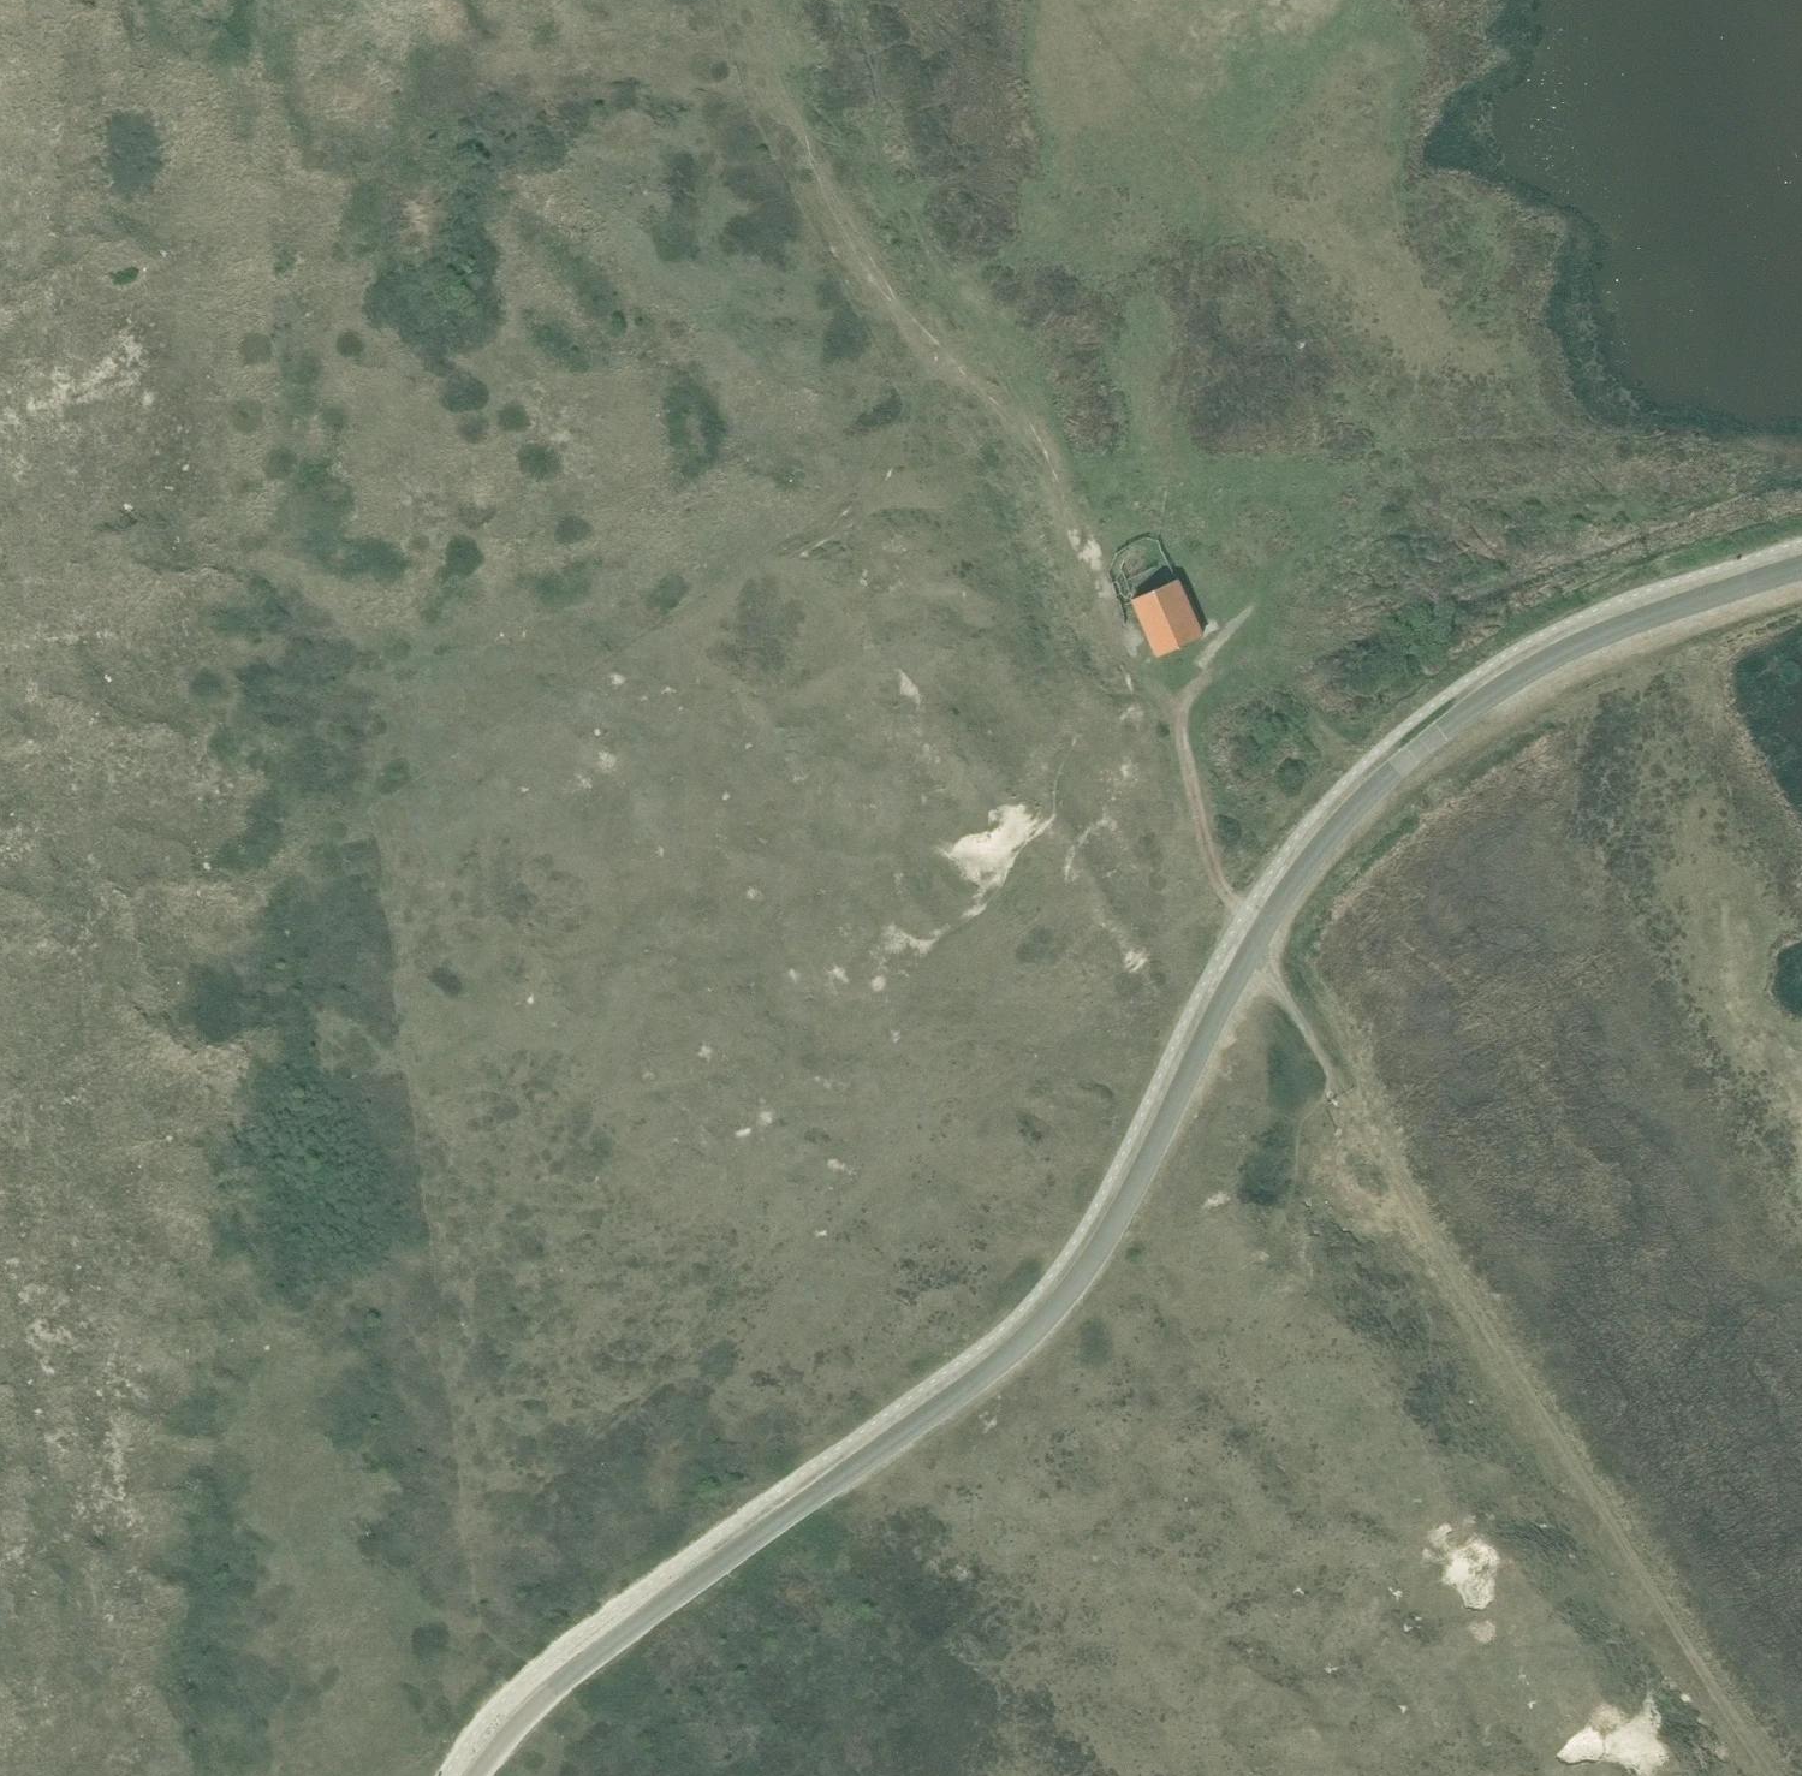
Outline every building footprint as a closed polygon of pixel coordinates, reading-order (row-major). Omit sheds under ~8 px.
[(1181,579),(1133,601),(1158,658),(1206,636),(1181,579)]
